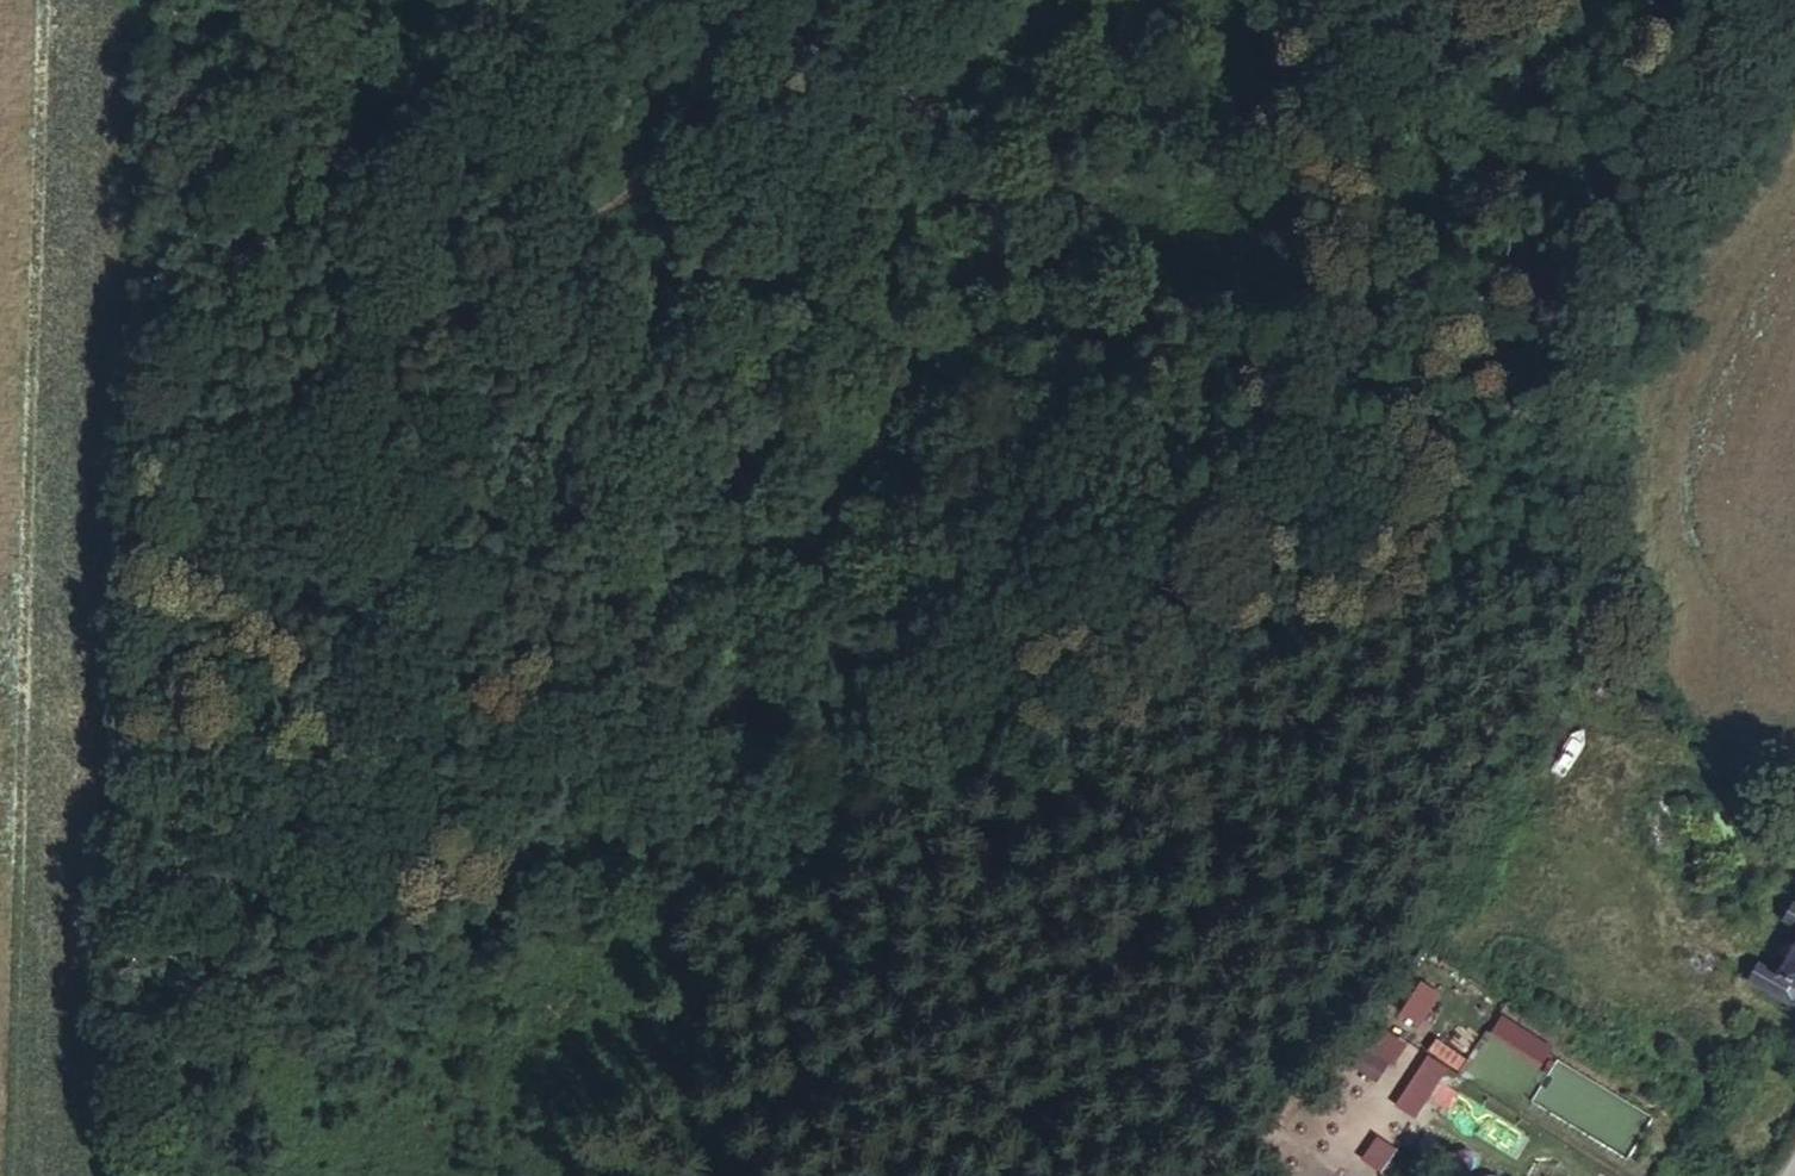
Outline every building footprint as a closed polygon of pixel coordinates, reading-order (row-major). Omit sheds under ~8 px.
[(1730,982),(1780,1010),(1794,984),(1794,909),(1781,900),(1766,923),(1783,935),(1764,967),(1745,957),(1730,982)] [(1414,978),(1396,1010),(1419,1023),(1437,991),(1414,978)] [(1393,1067),(1409,1047),(1386,1029),(1370,1050),(1393,1067)]
